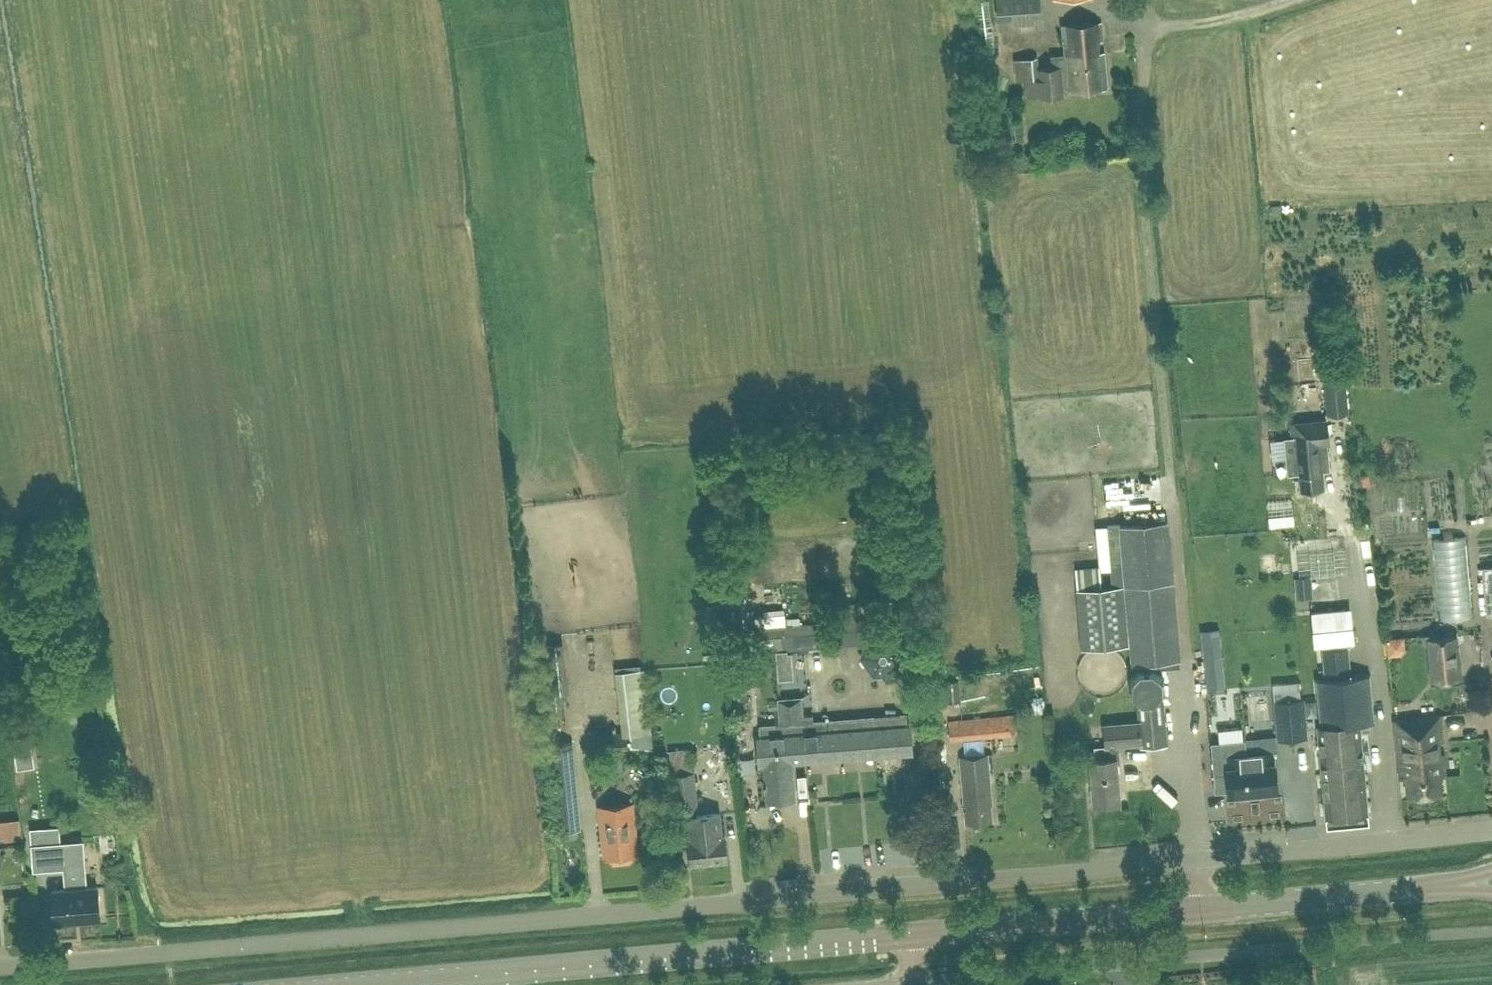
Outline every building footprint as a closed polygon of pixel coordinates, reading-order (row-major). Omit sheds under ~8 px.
[(1040,22),(1039,0),(997,0),(998,18),(1012,17),(1012,23),(1040,22)] [(1061,88),(1107,84),(1103,49),(1097,50),(1096,39),(1102,38),(1100,19),(1060,22),(1063,53),(1057,53),(1058,65),(1039,66),(1038,58),(1015,60),(1017,79),(1026,78),(1027,92),(1041,91),(1041,93),(1061,91),(1061,88)] [(1327,411),(1347,409),(1342,362),(1322,364),(1327,411)] [(1291,436),(1270,438),(1272,458),(1285,457),(1287,473),(1299,472),(1300,488),(1323,486),(1322,470),(1330,469),(1327,442),(1328,442),(1326,419),(1290,422),(1291,436)] [(1411,515),(1410,486),(1398,487),(1399,515),(1411,515)] [(1130,662),(1180,657),(1168,518),(1118,523),(1106,524),(1110,568),(1111,583),(1100,584),(1099,569),(1099,564),(1073,566),(1080,646),(1128,642),(1130,662)] [(1468,613),(1466,537),(1443,538),(1445,614),(1468,613)] [(1267,576),(1294,574),(1292,551),(1265,553),(1267,576)] [(1481,565),(1485,615),(1491,614),(1491,564),(1481,565)] [(1312,596),(1311,575),(1294,577),(1295,597),(1312,596)] [(738,599),(725,599),(727,628),(741,627),(738,599)] [(1344,607),(1312,610),(1315,643),(1347,640),(1344,607)] [(866,642),(865,631),(903,628),(902,614),(755,626),(756,640),(772,639),(773,650),(866,642)] [(861,655),(873,673),(894,671),(904,651),(891,634),(870,635),(861,655)] [(1454,634),(1428,636),(1432,679),(1458,676),(1454,634)] [(1225,653),(1219,635),(1210,637),(1216,655),(1225,653)] [(1385,637),(1387,656),(1400,655),(1405,649),(1403,635),(1385,637)] [(1358,720),(1372,719),(1367,672),(1349,674),(1346,645),(1322,648),(1325,676),(1316,677),(1321,724),(1316,724),(1325,814),(1367,810),(1358,720)] [(1118,799),(1117,787),(1115,761),(1119,760),(1117,742),(1139,741),(1140,745),(1166,742),(1163,700),(1155,700),(1164,691),(1163,675),(1153,666),(1138,666),(1129,676),(1130,693),(1139,702),(1136,702),(1138,720),(1103,723),(1105,745),(1106,755),(1090,756),(1093,801),(1118,799)] [(1277,694),(1300,692),(1299,684),(1276,685),(1277,694)] [(817,720),(812,720),(812,713),(801,714),(800,696),(784,697),(790,760),(791,760),(820,758),(817,720)] [(794,795),(791,760),(790,760),(784,697),(778,698),(780,722),(760,724),(760,734),(756,734),(759,762),(763,762),(766,797),(794,795)] [(1275,737),(1307,735),(1304,697),(1272,699),(1275,737)] [(877,715),(880,753),(911,750),(909,722),(905,722),(904,712),(877,715)] [(949,738),(1017,732),(1015,712),(947,719),(949,738)] [(1445,773),(1442,751),(1437,752),(1436,740),(1441,739),(1439,713),(1393,718),(1399,767),(1404,766),(1407,794),(1441,790),(1439,773),(1445,773)] [(847,717),(850,755),(880,753),(877,715),(847,717)] [(817,720),(820,758),(850,755),(847,717),(817,720)] [(1216,739),(1209,740),(1214,790),(1227,788),(1228,791),(1238,790),(1238,796),(1246,795),(1243,764),(1246,764),(1245,752),(1243,736),(1241,737),(1240,726),(1215,728),(1216,739)] [(587,734),(589,756),(631,751),(629,729),(587,734)] [(559,830),(580,828),(571,740),(550,742),(559,830)] [(1246,764),(1243,764),(1246,795),(1263,793),(1262,787),(1276,786),(1274,761),(1273,761),(1271,749),(1245,752),(1246,764)] [(643,750),(636,762),(648,770),(655,757),(643,750)] [(697,808),(691,750),(669,752),(675,810),(697,808)] [(965,820),(991,818),(990,802),(991,802),(987,752),(959,754),(965,820)] [(712,760),(714,780),(737,777),(735,758),(712,760)] [(1173,802),(1178,796),(1160,781),(1155,787),(1173,802)] [(631,855),(631,852),(637,851),(632,801),(597,805),(602,855),(609,854),(609,857),(611,859),(629,857),(631,855)] [(693,837),(687,838),(689,861),(726,857),(724,834),(721,835),(719,819),(718,811),(690,814),(693,837)] [(22,838),(20,816),(0,818),(0,840),(22,838)] [(60,826),(31,828),(32,844),(61,842),(60,826)] [(54,919),(99,916),(97,884),(86,885),(84,859),(69,860),(63,865),(65,886),(51,887),(54,919)]
